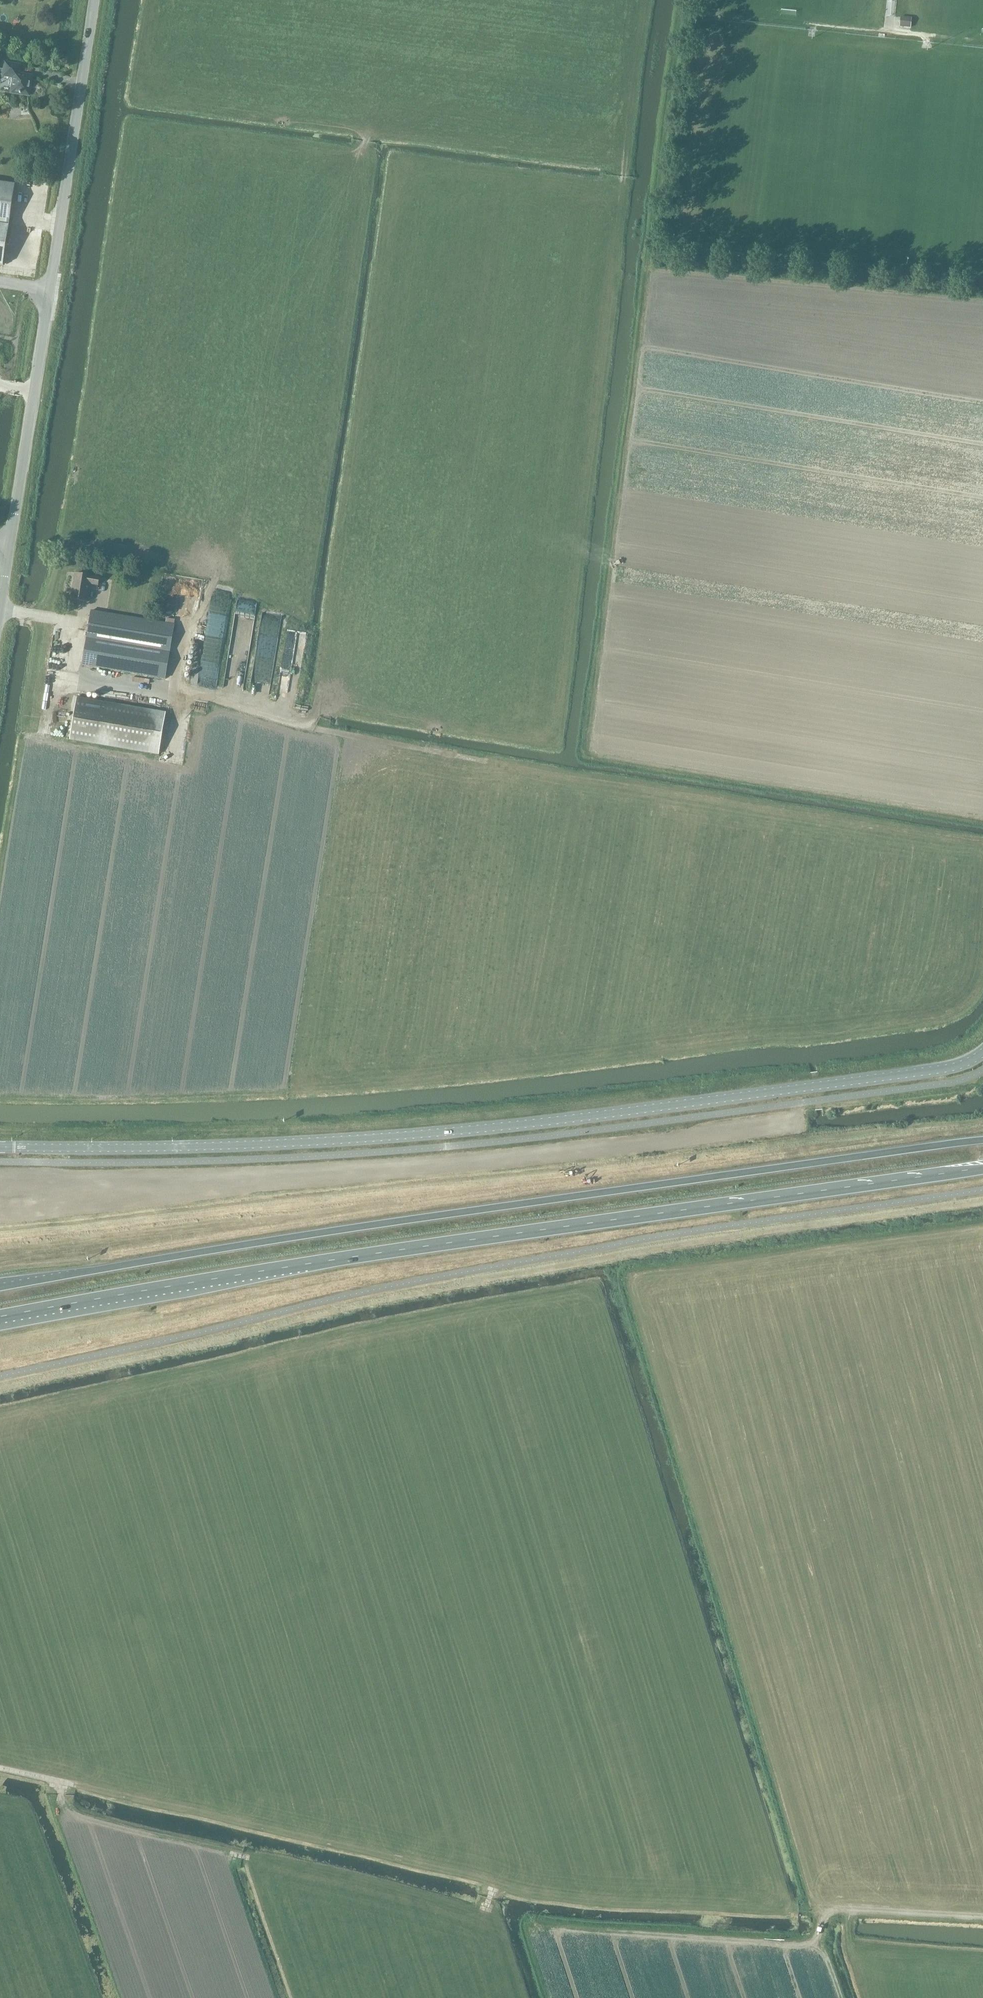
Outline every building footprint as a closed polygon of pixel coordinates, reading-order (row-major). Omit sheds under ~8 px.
[(911,18),(901,17),(900,26),(911,27),(911,18)] [(19,73),(20,65),(6,62),(3,75),(14,77),(11,92),(29,95),(32,75),(19,73)] [(3,265),(16,184),(0,182),(0,265),(3,265)] [(71,598),(88,601),(90,583),(98,584),(99,577),(75,573),(71,598)] [(210,600),(203,657),(221,659),(230,590),(215,588),(214,595),(220,596),(220,602),(210,600)] [(176,613),(178,608),(159,603),(157,608),(176,613)] [(82,664),(165,679),(175,624),(92,610),(82,664)] [(50,646),(54,662),(63,660),(59,644),(50,646)] [(70,739),(159,755),(166,712),(77,697),(70,739)]
